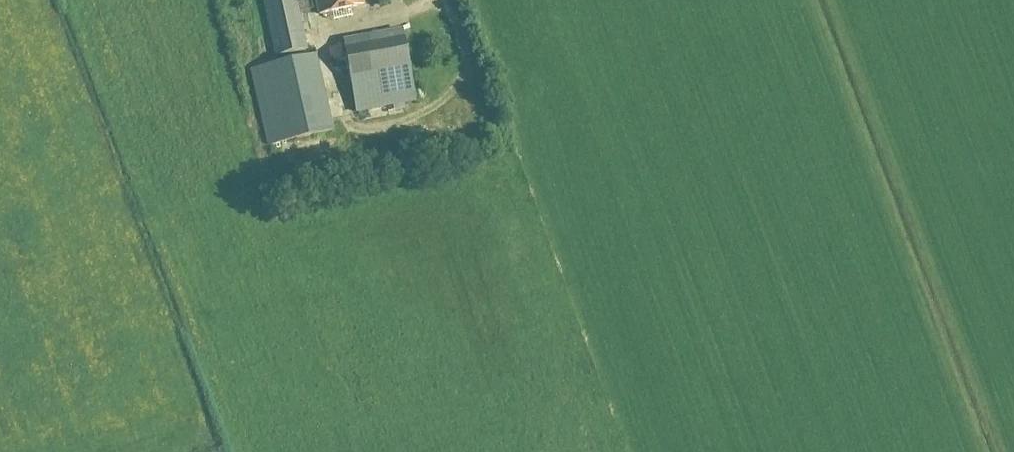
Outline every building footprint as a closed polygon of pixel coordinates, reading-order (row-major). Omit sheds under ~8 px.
[(275,57),(307,50),(297,0),(267,0),(263,1),(275,57)] [(319,15),(363,5),(362,0),(316,0),(319,15)] [(416,100),(402,30),(343,42),(357,112),(416,100)] [(268,144),(331,130),(316,62),(311,63),(310,57),(252,70),(268,144)]
